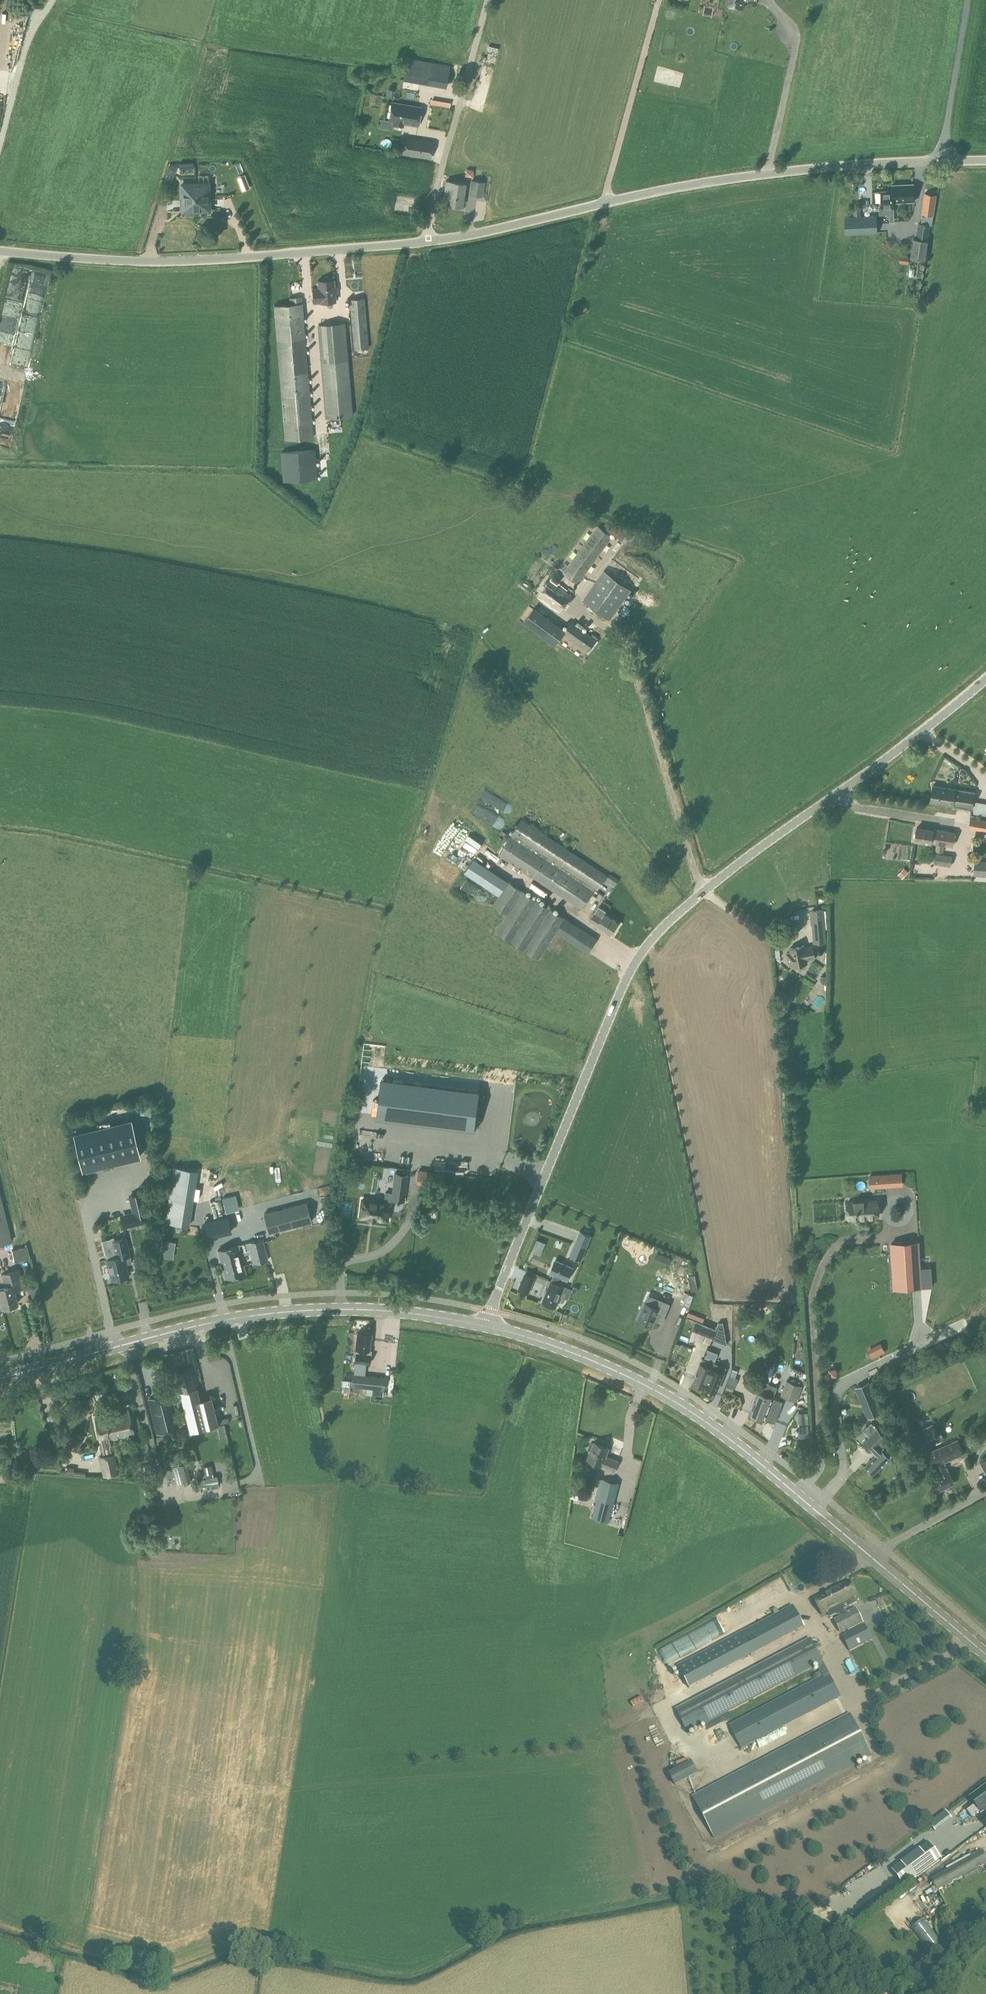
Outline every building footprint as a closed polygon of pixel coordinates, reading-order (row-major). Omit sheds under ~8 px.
[(728,5),(741,8),(743,0),(729,0),(728,5)] [(470,21),(471,10),(462,9),(460,20),(470,21)] [(6,27),(16,27),(16,18),(6,18),(6,27)] [(446,88),(450,65),(406,57),(402,80),(446,88)] [(366,68),(365,77),(391,78),(391,69),(366,68)] [(372,91),(369,104),(378,106),(381,93),(372,91)] [(404,123),(418,125),(421,106),(392,102),(389,120),(393,121),(393,124),(403,125),(404,123)] [(422,104),(423,132),(447,131),(446,102),(422,104)] [(370,124),(371,120),(376,120),(378,109),(362,107),(361,123),(370,124)] [(434,140),(405,135),(402,153),(431,159),(434,140)] [(176,162),(177,172),(188,172),(187,162),(176,162)] [(482,196),(484,181),(471,179),(468,194),(482,196)] [(447,204),(462,206),(466,183),(447,180),(445,190),(449,191),(447,204)] [(183,211),(196,210),(196,198),(199,198),(198,186),(195,186),(195,183),(182,184),(183,211)] [(196,198),(196,210),(210,210),(209,183),(195,183),(195,186),(198,186),(199,198),(196,198)] [(916,201),(915,183),(893,185),(894,190),(886,190),(886,207),(895,206),(895,202),(916,201)] [(925,193),(922,214),(934,216),(937,194),(925,193)] [(175,198),(165,200),(166,206),(177,204),(175,198)] [(846,234),(878,232),(877,216),(845,217),(846,234)] [(912,238),(911,247),(913,247),(912,257),(926,259),(930,225),(918,224),(917,239),(912,238)] [(331,277),(330,276),(327,275),(325,276),(324,277),(324,280),(319,280),(320,287),(314,288),(315,301),(321,300),(321,301),(335,300),(335,290),(337,290),(336,284),(334,285),(334,279),(332,279),(331,277)] [(315,452),(314,437),(302,296),(290,297),(291,303),(275,304),(287,455),(315,452)] [(349,298),(349,309),(350,317),(352,349),(369,347),(365,297),(349,298)] [(319,324),(328,417),(353,414),(345,322),(319,324)] [(0,397),(0,429),(12,432),(19,391),(2,388),(0,397)] [(283,481),(317,478),(316,463),(314,463),(288,465),(285,466),(282,466),(283,481)] [(598,525),(563,573),(578,584),(613,537),(598,525)] [(583,600),(610,619),(631,591),(604,571),(583,600)] [(561,611),(572,595),(557,584),(559,581),(553,577),(539,596),(561,611)] [(564,634),(588,652),(597,640),(572,621),(565,632),(534,609),(523,623),(555,646),(564,634)] [(930,802),(972,808),(975,792),(933,785),(930,802)] [(599,890),(608,875),(522,818),(499,855),(532,877),(582,910),(596,889),(599,890)] [(971,818),(969,828),(985,831),(985,821),(971,818)] [(937,844),(936,852),(943,852),(944,845),(953,846),(955,832),(933,829),(933,830),(917,828),(915,841),(937,844)] [(951,866),(952,856),(936,853),(934,863),(951,866)] [(975,861),(975,875),(985,876),(985,862),(975,861)] [(462,869),(471,875),(476,868),(466,862),(462,869)] [(495,870),(492,875),(507,882),(510,878),(495,870)] [(616,885),(620,880),(611,874),(607,879),(616,885)] [(451,881),(461,892),(468,885),(458,875),(451,881)] [(558,930),(589,951),(598,939),(509,880),(493,905),(508,914),(497,931),(539,959),(558,930)] [(617,891),(611,895),(615,900),(621,896),(617,891)] [(591,904),(582,915),(586,918),(595,908),(591,904)] [(612,933),(619,923),(604,913),(606,911),(599,907),(590,920),(598,926),(599,925),(612,933)] [(814,943),(826,942),(824,910),(812,911),(814,943)] [(816,957),(813,946),(805,947),(804,945),(790,948),(791,953),(787,953),(789,960),(787,963),(790,965),(794,965),(794,966),(808,963),(807,959),(816,957)] [(473,1101),(377,1085),(370,1120),(467,1136),(473,1101)] [(131,1119),(74,1132),(83,1170),(140,1156),(131,1119)] [(383,1158),(404,1163),(408,1146),(401,1144),(400,1149),(386,1146),(383,1158)] [(190,1226),(198,1170),(174,1166),(166,1222),(190,1226)] [(424,1184),(426,1185),(443,1186),(444,1173),(444,1172),(425,1170),(425,1171),(424,1184)] [(363,1199),(360,1216),(368,1217),(368,1218),(375,1218),(387,1220),(388,1215),(390,1215),(392,1203),(391,1203),(391,1199),(397,1200),(397,1201),(399,1201),(399,1200),(404,1201),(407,1174),(395,1173),(393,1193),(386,1192),(385,1202),(363,1199)] [(887,1187),(886,1174),(869,1175),(870,1188),(887,1187)] [(12,1241),(0,1189),(0,1244),(12,1241)] [(149,1222),(142,1192),(128,1195),(132,1211),(135,1225),(149,1222)] [(222,1198),(226,1213),(232,1211),(228,1196),(222,1198)] [(877,1199),(848,1201),(848,1205),(846,1205),(847,1215),(849,1214),(849,1218),(878,1216),(877,1199)] [(270,1233),(312,1222),(307,1203),(265,1214),(270,1233)] [(113,1210),(96,1214),(97,1220),(114,1215),(113,1210)] [(536,1222),(561,1234),(565,1226),(539,1214),(536,1222)] [(209,1238),(231,1232),(227,1217),(205,1222),(209,1238)] [(581,1260),(592,1235),(581,1231),(570,1255),(581,1260)] [(113,1280),(128,1276),(124,1256),(130,1255),(126,1238),(113,1241),(113,1238),(102,1240),(106,1256),(110,1255),(111,1259),(108,1259),(113,1280)] [(244,1250),(240,1251),(239,1245),(218,1250),(226,1278),(246,1273),(241,1255),(251,1253),(254,1264),(268,1260),(263,1239),(242,1245),(244,1250)] [(921,1287),(919,1253),(919,1241),(892,1243),(892,1254),(894,1289),(921,1287)] [(15,1262),(30,1258),(27,1246),(11,1250),(15,1262)] [(568,1280),(573,1267),(556,1260),(551,1273),(555,1274),(552,1281),(551,1281),(543,1301),(556,1307),(561,1295),(569,1299),(572,1291),(573,1289),(560,1284),(563,1278),(568,1280)] [(206,1265),(196,1266),(198,1276),(207,1275),(206,1265)] [(2,1307),(18,1302),(14,1288),(22,1286),(18,1269),(2,1274),(5,1286),(0,1288),(0,1299),(2,1307)] [(39,1295),(37,1285),(30,1286),(32,1297),(39,1295)] [(532,1288),(525,1285),(522,1294),(529,1297),(532,1288)] [(678,1289),(675,1298),(690,1304),(693,1296),(678,1289)] [(662,1323),(671,1303),(658,1298),(655,1305),(645,1301),(638,1320),(652,1326),(655,1319),(662,1323)] [(704,1320),(705,1318),(689,1312),(687,1316),(696,1320),(703,1322),(704,1320)] [(727,1344),(724,1322),(720,1320),(718,1328),(717,1328),(713,1339),(727,1344)] [(696,1322),(693,1331),(699,1333),(713,1339),(717,1328),(705,1323),(704,1324),(698,1322),(697,1323),(696,1322)] [(371,1354),(369,1354),(371,1334),(358,1333),(356,1348),(357,1348),(355,1362),(370,1363),(371,1354)] [(877,1356),(886,1352),(885,1351),(884,1349),(881,1343),(867,1349),(870,1355),(871,1358),(872,1359),(877,1356)] [(717,1390),(726,1368),(702,1358),(693,1382),(705,1386),(707,1386),(707,1387),(715,1391),(715,1390),(717,1390)] [(195,1388),(194,1383),(197,1382),(193,1367),(176,1371),(181,1391),(180,1392),(190,1431),(218,1424),(211,1397),(200,1400),(197,1387),(195,1388)] [(830,1376),(837,1376),(837,1371),(837,1368),(830,1368),(829,1368),(830,1376)] [(386,1389),(387,1377),(354,1374),(353,1386),(366,1387),(383,1389),(386,1389)] [(766,1394),(770,1383),(755,1378),(750,1389),(757,1392),(749,1413),(757,1416),(766,1394)] [(797,1401),(803,1386),(787,1380),(781,1395),(797,1401)] [(881,1412),(869,1382),(858,1387),(870,1416),(881,1412)] [(776,1422),(783,1401),(774,1397),(778,1386),(770,1383),(766,1394),(757,1416),(765,1419),(766,1418),(776,1422)] [(382,1396),(383,1389),(366,1387),(366,1394),(382,1396)] [(122,1398),(131,1395),(129,1388),(120,1390),(122,1398)] [(157,1432),(179,1427),(171,1394),(149,1400),(157,1432)] [(108,1424),(112,1440),(134,1434),(129,1410),(113,1414),(114,1421),(110,1421),(111,1423),(108,1424)] [(108,1424),(111,1423),(110,1421),(114,1421),(113,1414),(96,1418),(104,1455),(98,1456),(103,1476),(119,1472),(114,1452),(112,1453),(109,1444),(111,1444),(110,1440),(112,1440),(108,1424)] [(919,1448),(944,1438),(939,1428),(915,1438),(919,1448)] [(888,1443),(882,1449),(878,1445),(886,1437),(877,1429),(863,1444),(872,1452),(873,1450),(877,1454),(866,1465),(875,1473),(891,1457),(887,1453),(892,1448),(888,1443)] [(971,1449),(982,1444),(978,1434),(967,1439),(971,1449)] [(77,1450),(82,1441),(73,1436),(68,1446),(77,1450)] [(945,1466),(945,1465),(944,1462),(963,1453),(958,1441),(929,1454),(934,1466),(936,1465),(938,1468),(939,1469),(940,1470),(939,1472),(941,1475),(931,1479),(937,1491),(954,1483),(949,1471),(948,1472),(947,1468),(946,1468),(945,1466)] [(606,1457),(609,1447),(595,1442),(588,1460),(604,1466),(603,1468),(614,1473),(619,1462),(606,1457)] [(852,1468),(864,1464),(861,1455),(849,1460),(852,1468)] [(178,1465),(183,1483),(192,1481),(187,1462),(178,1465)] [(215,1487),(214,1483),(218,1482),(216,1476),(214,1476),(211,1464),(204,1466),(206,1474),(202,1475),(203,1478),(199,1479),(200,1486),(211,1484),(212,1488),(215,1487)] [(85,1476),(85,1471),(74,1470),(74,1467),(67,1466),(66,1474),(85,1476)] [(144,1481),(147,1480),(148,1480),(157,1477),(154,1469),(142,1472),(143,1477),(143,1479),(144,1481)] [(609,1520),(620,1483),(603,1479),(593,1515),(609,1520)] [(858,1603),(855,1599),(857,1598),(850,1582),(815,1599),(823,1615),(828,1613),(831,1618),(836,1615),(837,1617),(847,1613),(843,1605),(847,1603),(849,1607),(858,1603)] [(777,1588),(780,1597),(786,1595),(783,1586),(777,1588)] [(886,1590),(870,1596),(875,1608),(891,1602),(886,1590)] [(751,1656),(805,1628),(793,1606),(740,1634),(751,1656)] [(864,1623),(856,1608),(847,1613),(837,1617),(845,1633),(864,1623)] [(850,1652),(873,1640),(865,1624),(842,1636),(850,1652)] [(712,1682),(693,1631),(681,1636),(701,1686),(712,1682)] [(810,1639),(676,1710),(689,1734),(818,1666),(823,1676),(828,1673),(810,1639)] [(715,1641),(707,1644),(714,1668),(723,1665),(715,1641)] [(678,1697),(690,1692),(670,1642),(657,1648),(678,1697)] [(718,1646),(721,1653),(730,1650),(727,1642),(718,1646)] [(842,1697),(828,1673),(823,1676),(729,1725),(742,1750),(842,1697)] [(912,1692),(923,1686),(922,1685),(919,1678),(907,1684),(911,1690),(912,1692)] [(716,1840),(873,1756),(851,1715),(694,1798),(716,1840)] [(698,1746),(634,1774),(639,1784),(663,1774),(669,1788),(693,1777),(687,1763),(681,1766),(679,1762),(701,1752),(698,1746)] [(985,1809),(985,1787),(970,1799),(980,1813),(985,1809)] [(909,1885),(946,1856),(934,1840),(897,1869),(909,1885)] [(937,1890),(985,1864),(985,1858),(982,1851),(931,1878),(937,1890)] [(911,1929),(930,1953),(942,1944),(923,1920),(911,1929)]
